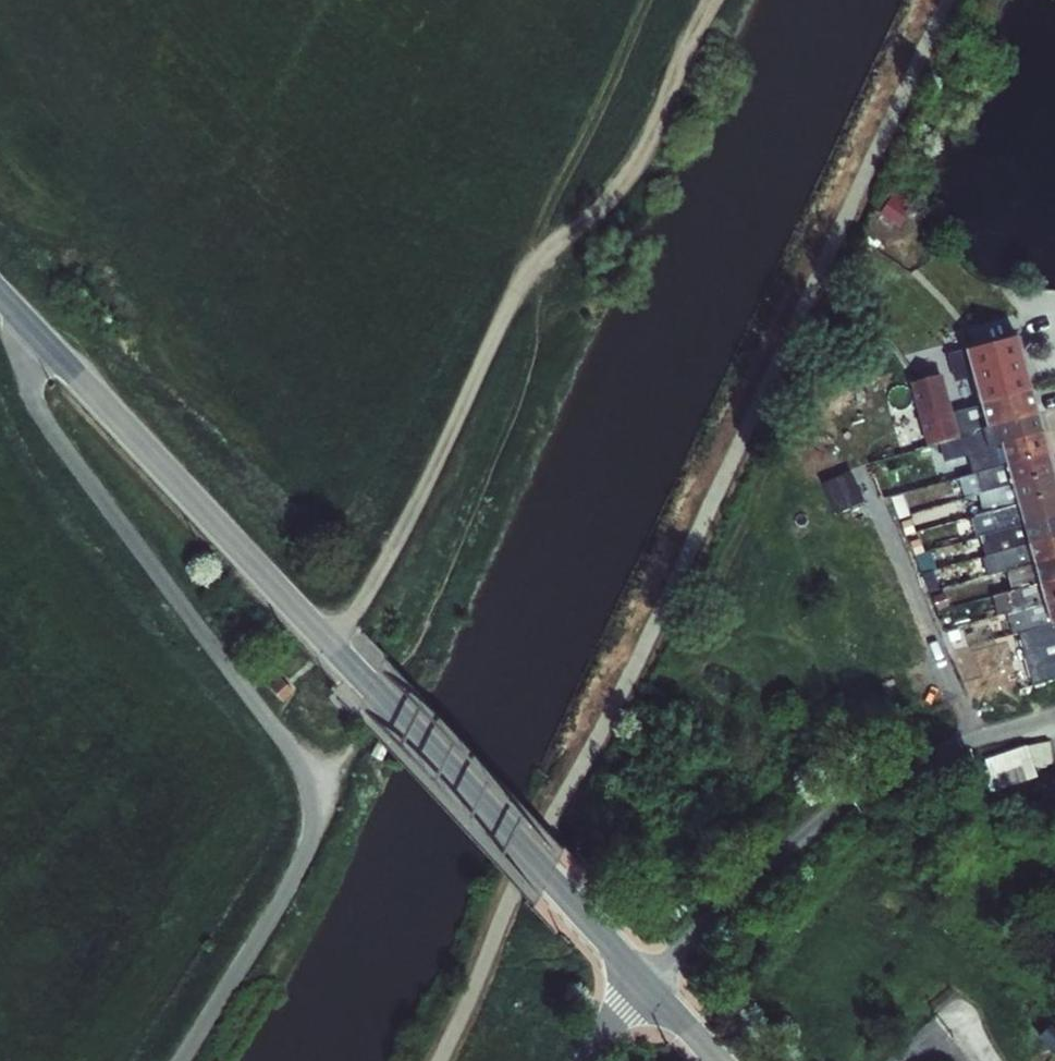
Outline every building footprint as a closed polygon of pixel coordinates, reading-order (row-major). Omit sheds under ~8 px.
[(878,212),(896,226),(897,226),(913,205),(895,190),(878,212)] [(966,349),(981,403),(1029,387),(1015,336),(966,349)] [(904,418),(912,450),(959,438),(958,437),(951,410),(941,374),(909,383),(914,402),(917,415),(904,418)] [(902,405),(914,402),(909,383),(897,386),(902,405)] [(987,427),(1036,414),(1029,387),(981,403),(987,426),(987,427)] [(981,403),(951,410),(958,437),(977,432),(976,429),(987,426),(981,403)] [(958,437),(959,438),(964,453),(1000,443),(1041,432),(1036,414),(987,427),(987,426),(976,429),(977,432),(958,437)] [(1046,452),(1041,432),(1000,443),(1005,463),(1006,463),(1046,452)] [(1005,463),(1000,443),(964,453),(952,457),(952,458),(958,477),(1005,463)] [(1052,472),(1046,452),(1006,463),(1011,484),(1052,472)] [(944,481),(958,477),(952,458),(938,462),(944,481)] [(1006,463),(1005,463),(958,477),(963,497),(976,493),(1011,484),(1006,463)] [(1052,472),(1011,484),(1017,503),(1017,504),(1054,493),(1054,484),(1052,472)] [(1017,503),(1011,484),(976,493),(982,513),(1017,503)] [(1054,514),(1054,493),(1017,504),(1022,523),(1054,514)] [(1017,504),(1017,503),(982,513),(971,516),(977,536),(1022,523),(1017,504)] [(1054,536),(1054,514),(1022,523),(1027,543),(1054,536)] [(1027,543),(1022,523),(977,536),(983,556),(1028,544),(1027,543)] [(1054,557),(1054,536),(1027,543),(1028,544),(1033,563),(1054,557)] [(1033,563),(1028,544),(983,556),(989,575),(1006,570),(1033,563)] [(922,591),(938,588),(929,550),(914,553),(922,591)] [(1054,579),(1054,557),(1033,563),(1039,583),(1054,579)] [(1039,583),(1033,563),(1006,570),(1011,590),(1039,583)] [(1054,600),(1054,579),(1039,583),(1044,603),(1054,600)] [(1044,603),(1039,583),(1011,590),(992,595),(995,615),(1007,612),(1012,611),(1044,603)] [(1054,622),(1054,600),(1044,603),(1050,623),(1054,622)] [(1050,623),(1044,603),(1012,611),(1007,612),(1013,634),(1018,633),(1050,623)] [(1050,623),(1018,633),(1030,684),(1054,678),(1054,622),(1050,623)] [(954,651),(956,656),(966,652),(964,647),(967,646),(958,628),(944,634),(952,652),(954,651)] [(277,678),(266,692),(282,704),(293,690),(277,678)] [(984,759),(994,790),(1036,776),(1026,745),(984,759)]
